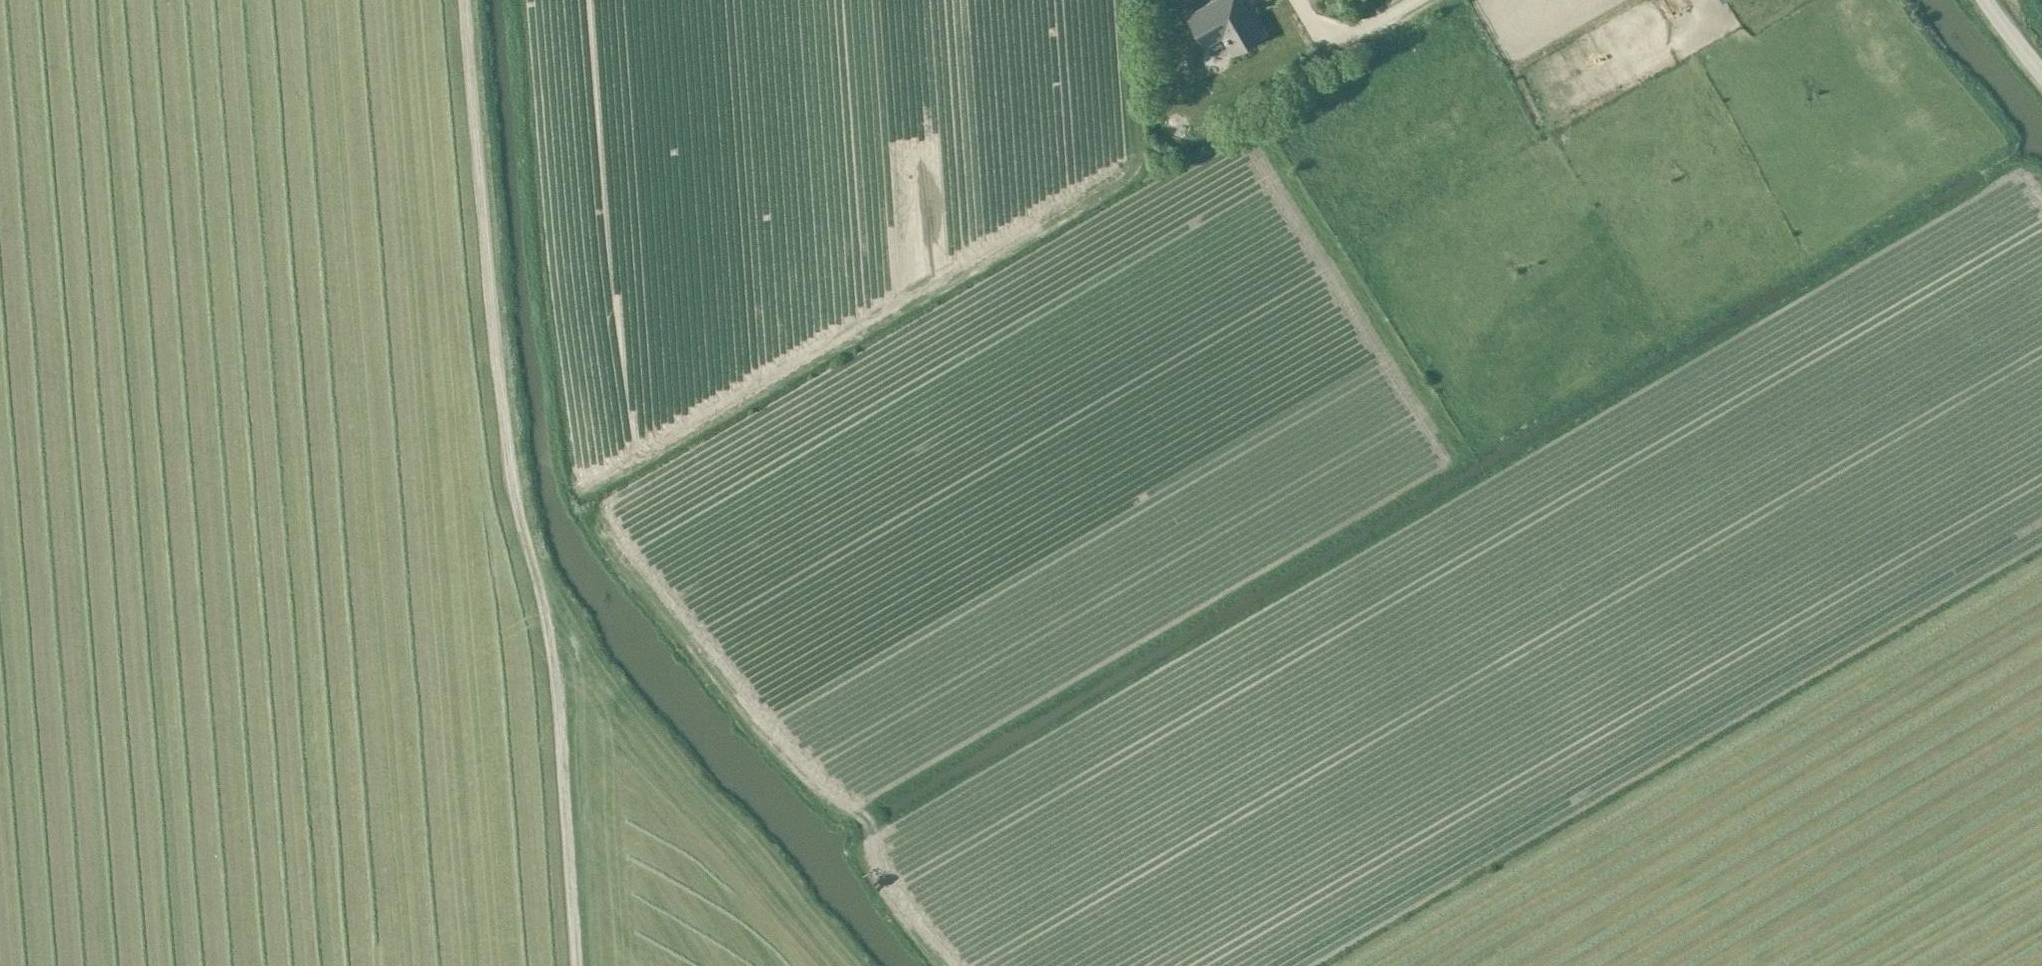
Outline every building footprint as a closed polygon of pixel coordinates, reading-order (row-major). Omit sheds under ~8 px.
[(1205,46),(1222,36),(1232,53),(1263,35),(1243,0),(1214,0),(1187,15),(1205,46)]
